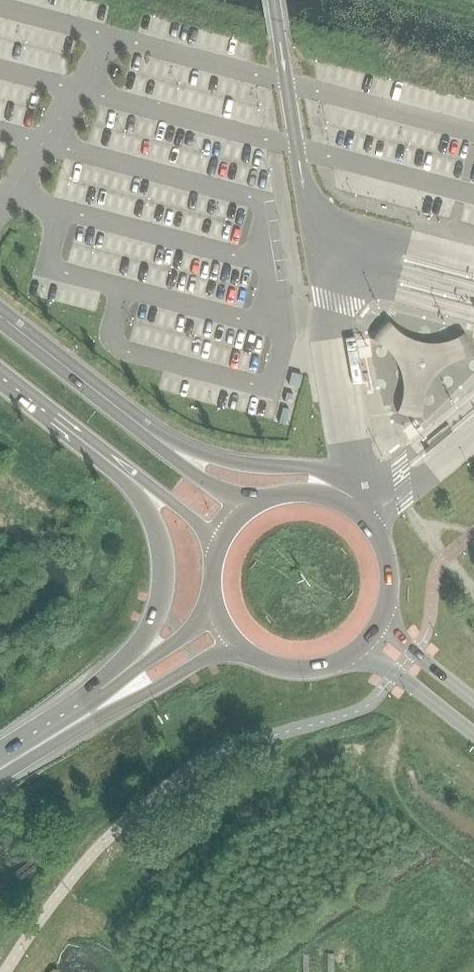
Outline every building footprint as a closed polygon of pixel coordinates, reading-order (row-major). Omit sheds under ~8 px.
[(396,363),(400,372),(403,381),(404,386),(404,396),(402,406),(399,415),(412,418),(426,419),(425,411),(427,398),(429,390),(436,380),(442,374),(453,367),(461,364),(473,362),(473,358),(472,346),(467,335),(456,342),(447,344),(438,346),(429,346),(421,344),(408,339),(401,334),(392,325),(386,327),(381,331),(378,336),(375,342),(383,348),(390,355),(396,363)]
